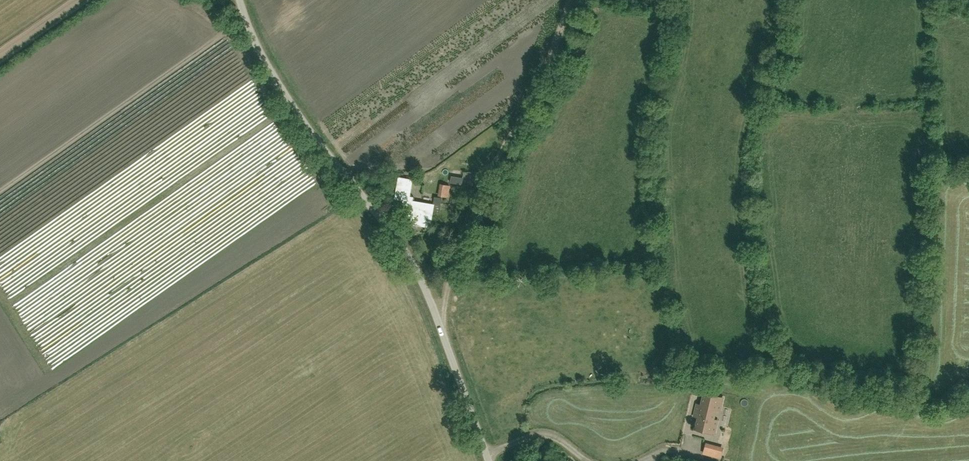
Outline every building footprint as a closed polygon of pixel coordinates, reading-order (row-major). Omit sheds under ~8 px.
[(434,204),(412,200),(413,197),(410,196),(413,180),(399,177),(397,186),(404,187),(402,196),(404,196),(403,204),(411,205),(409,217),(412,217),(411,222),(423,224),(423,226),(430,227),(432,213),(434,204)] [(450,198),(453,185),(442,183),(440,196),(450,198)] [(722,398),(717,397),(718,396),(704,393),(701,405),(696,404),(694,415),(699,417),(696,428),(709,431),(710,431),(714,432),(717,420),(712,419),(715,409),(720,410),(722,398)] [(705,443),(703,452),(720,457),(722,448),(705,443)]
